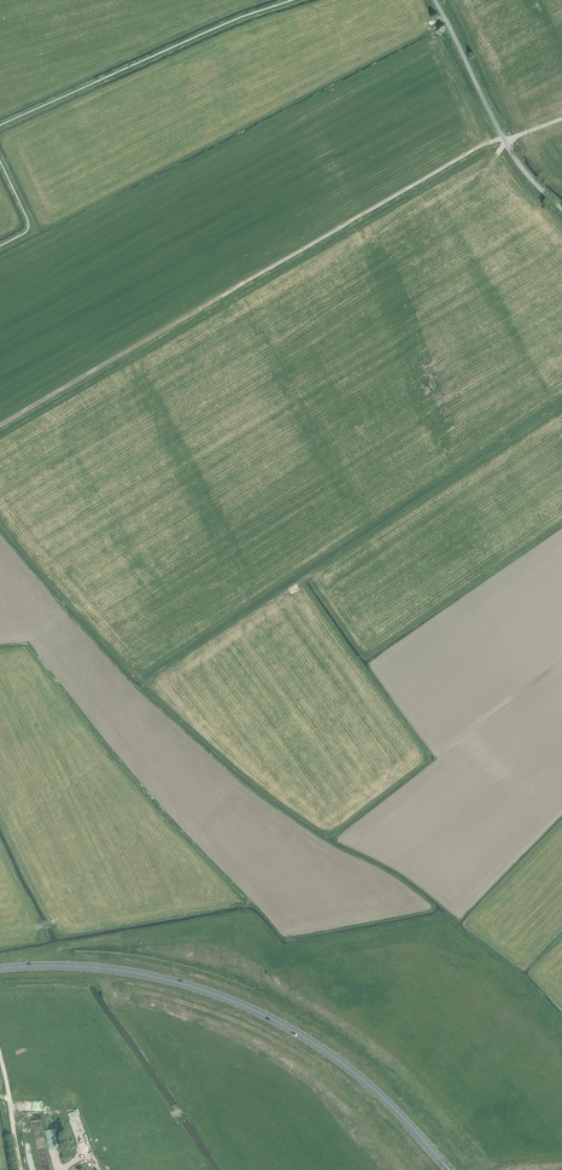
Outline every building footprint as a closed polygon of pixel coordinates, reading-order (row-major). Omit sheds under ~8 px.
[(292,595),(301,589),(296,583),(288,588),(292,595)]
